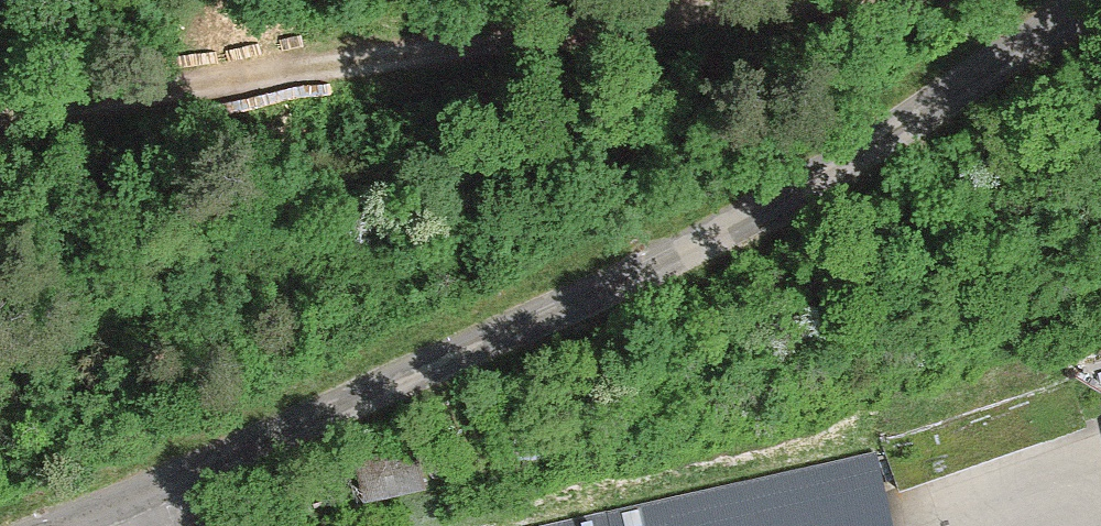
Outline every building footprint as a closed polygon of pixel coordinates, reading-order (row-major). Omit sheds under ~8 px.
[(891,492),(740,525),(898,525),(891,492)]
